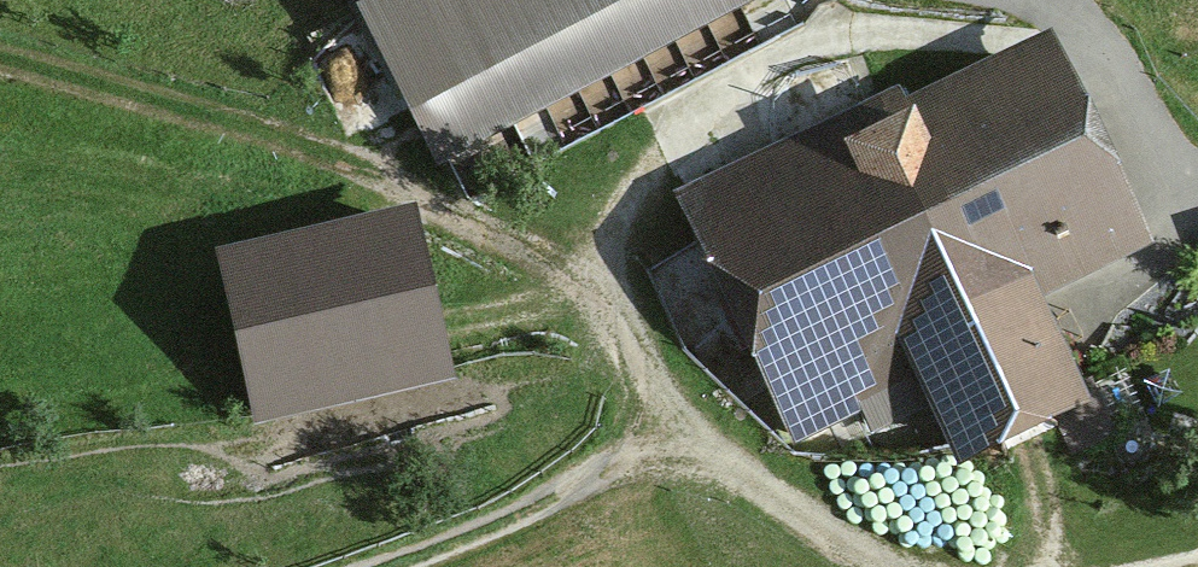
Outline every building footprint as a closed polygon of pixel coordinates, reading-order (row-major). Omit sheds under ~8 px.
[(356,8),(437,164),(756,0),(372,0),(356,8)] [(874,97),(673,196),(796,445),(885,401),(919,384),(959,465),(963,463),(990,451),(1093,403),(1044,300),(1156,244),(1059,44),(1052,29),(1026,42),(882,113),(874,97)] [(418,210),(219,255),(253,425),(455,379),(418,210)]
